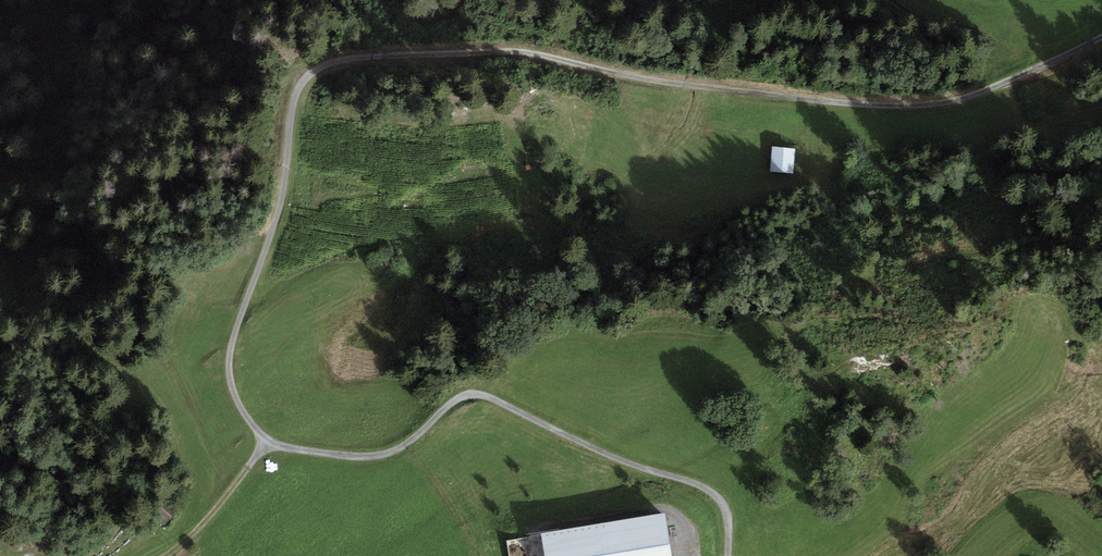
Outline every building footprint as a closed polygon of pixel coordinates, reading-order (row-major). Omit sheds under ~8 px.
[(800,133),(778,130),(775,153),(796,156),(800,133)] [(172,509),(165,497),(149,507),(156,519),(172,509)] [(544,535),(548,555),(668,555),(661,515),(544,535)]
